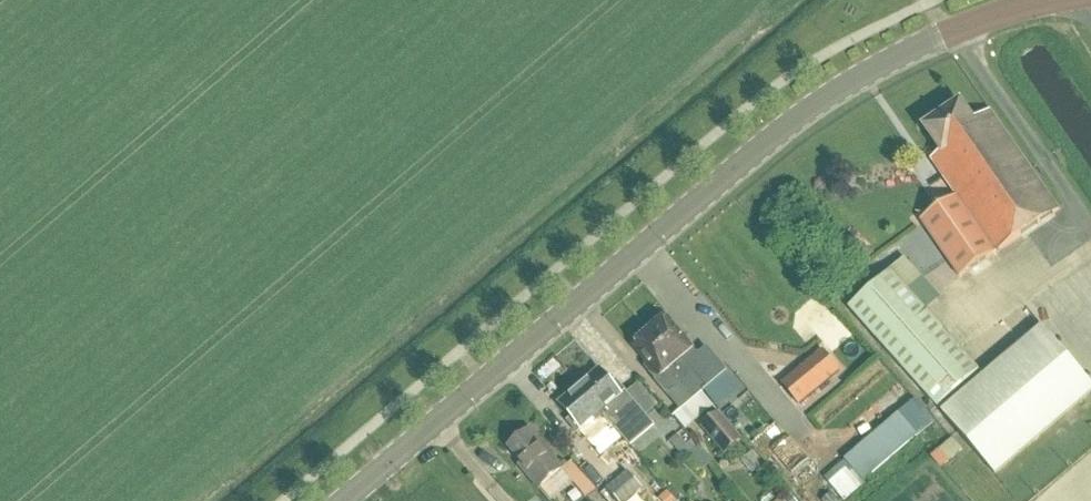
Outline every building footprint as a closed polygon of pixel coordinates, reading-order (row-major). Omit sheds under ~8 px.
[(922,222),(961,279),(1059,212),(990,112),(973,124),(961,106),(927,130),(944,153),(932,161),(957,198),(922,222)] [(850,309),(938,409),(980,372),(891,272),(850,309)] [(671,370),(696,400),(728,372),(704,343),(695,351),(668,319),(651,334),(677,365),(671,370)] [(942,414),(996,477),(1090,396),(1090,385),(1043,329),(942,414)] [(656,382),(681,412),(696,400),(671,370),(677,365),(651,334),(634,348),(660,379),(656,382)] [(824,352),(782,386),(799,407),(841,372),(824,352)] [(613,385),(601,371),(580,389),(617,431),(624,439),(648,419),(617,382),(613,385)] [(572,420),(569,424),(578,435),(582,432),(596,449),(617,431),(580,389),(560,406),(572,420)] [(720,415),(703,429),(726,456),(743,442),(720,415)] [(522,464),(519,467),(539,490),(539,491),(565,470),(564,469),(531,431),(509,449),(522,464)] [(931,458),(942,470),(962,451),(952,439),(931,458)] [(754,454),(745,462),(755,473),(764,465),(754,454)] [(854,467),(839,477),(850,494),(866,484),(854,467)] [(593,468),(585,474),(596,488),(604,482),(593,468)] [(617,500),(630,500),(643,490),(629,473),(608,491),(617,500)]
